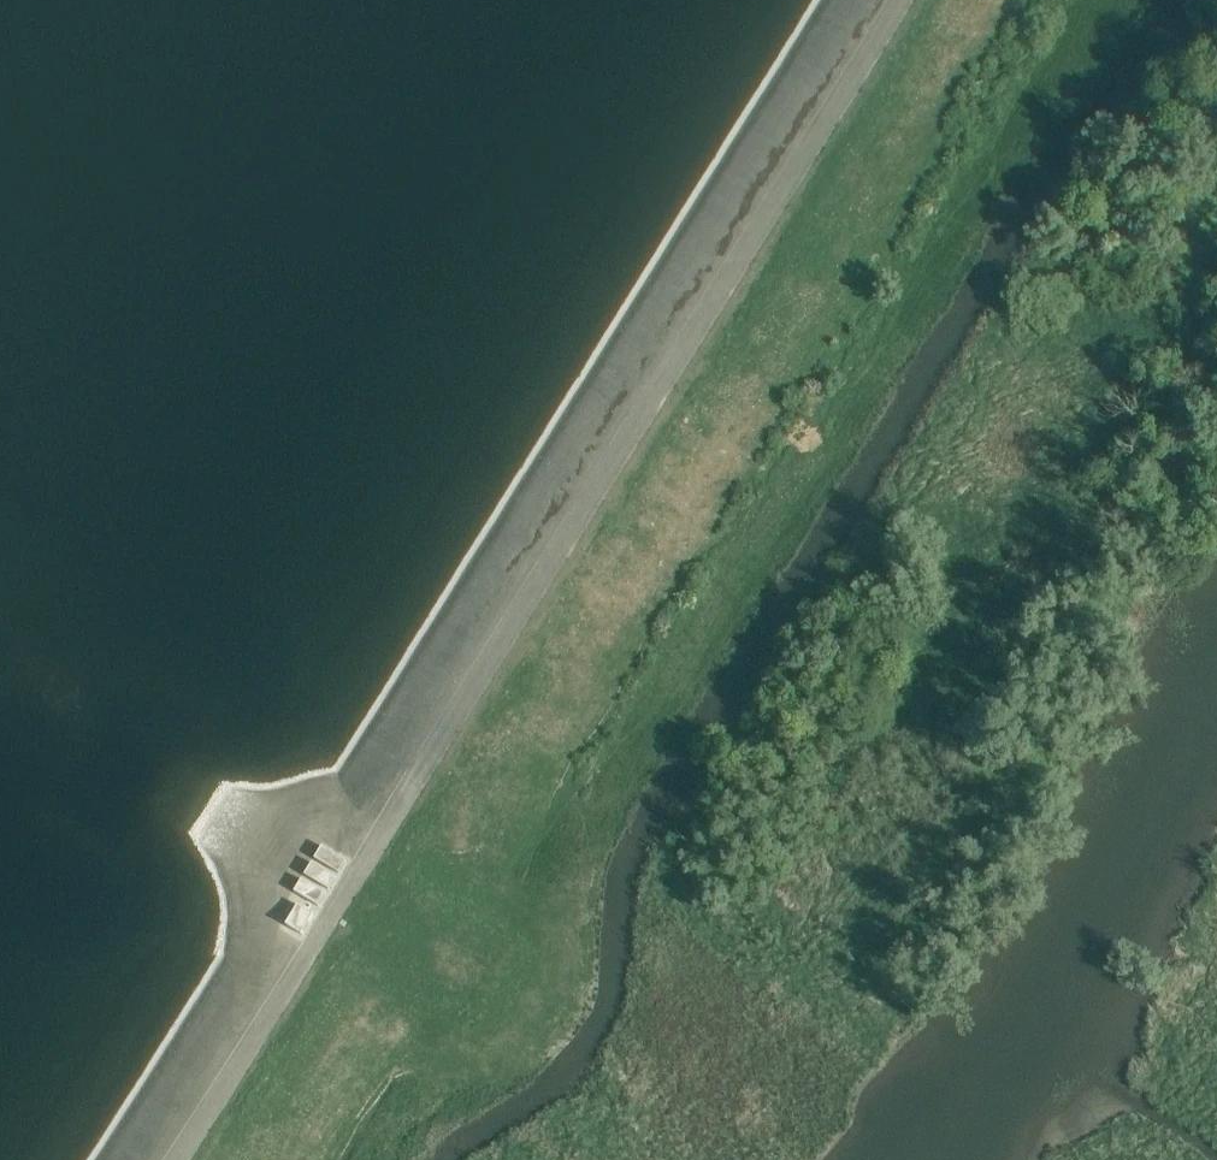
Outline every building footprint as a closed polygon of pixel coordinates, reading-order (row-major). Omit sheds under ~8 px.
[(339,870),(346,859),(325,845),(317,856),(339,870)] [(329,885),(336,874),(315,860),(308,871),(329,885)] [(319,903),(327,890),(305,877),(297,889),(319,903)] [(298,900),(286,919),(302,929),(314,910),(298,900)]
